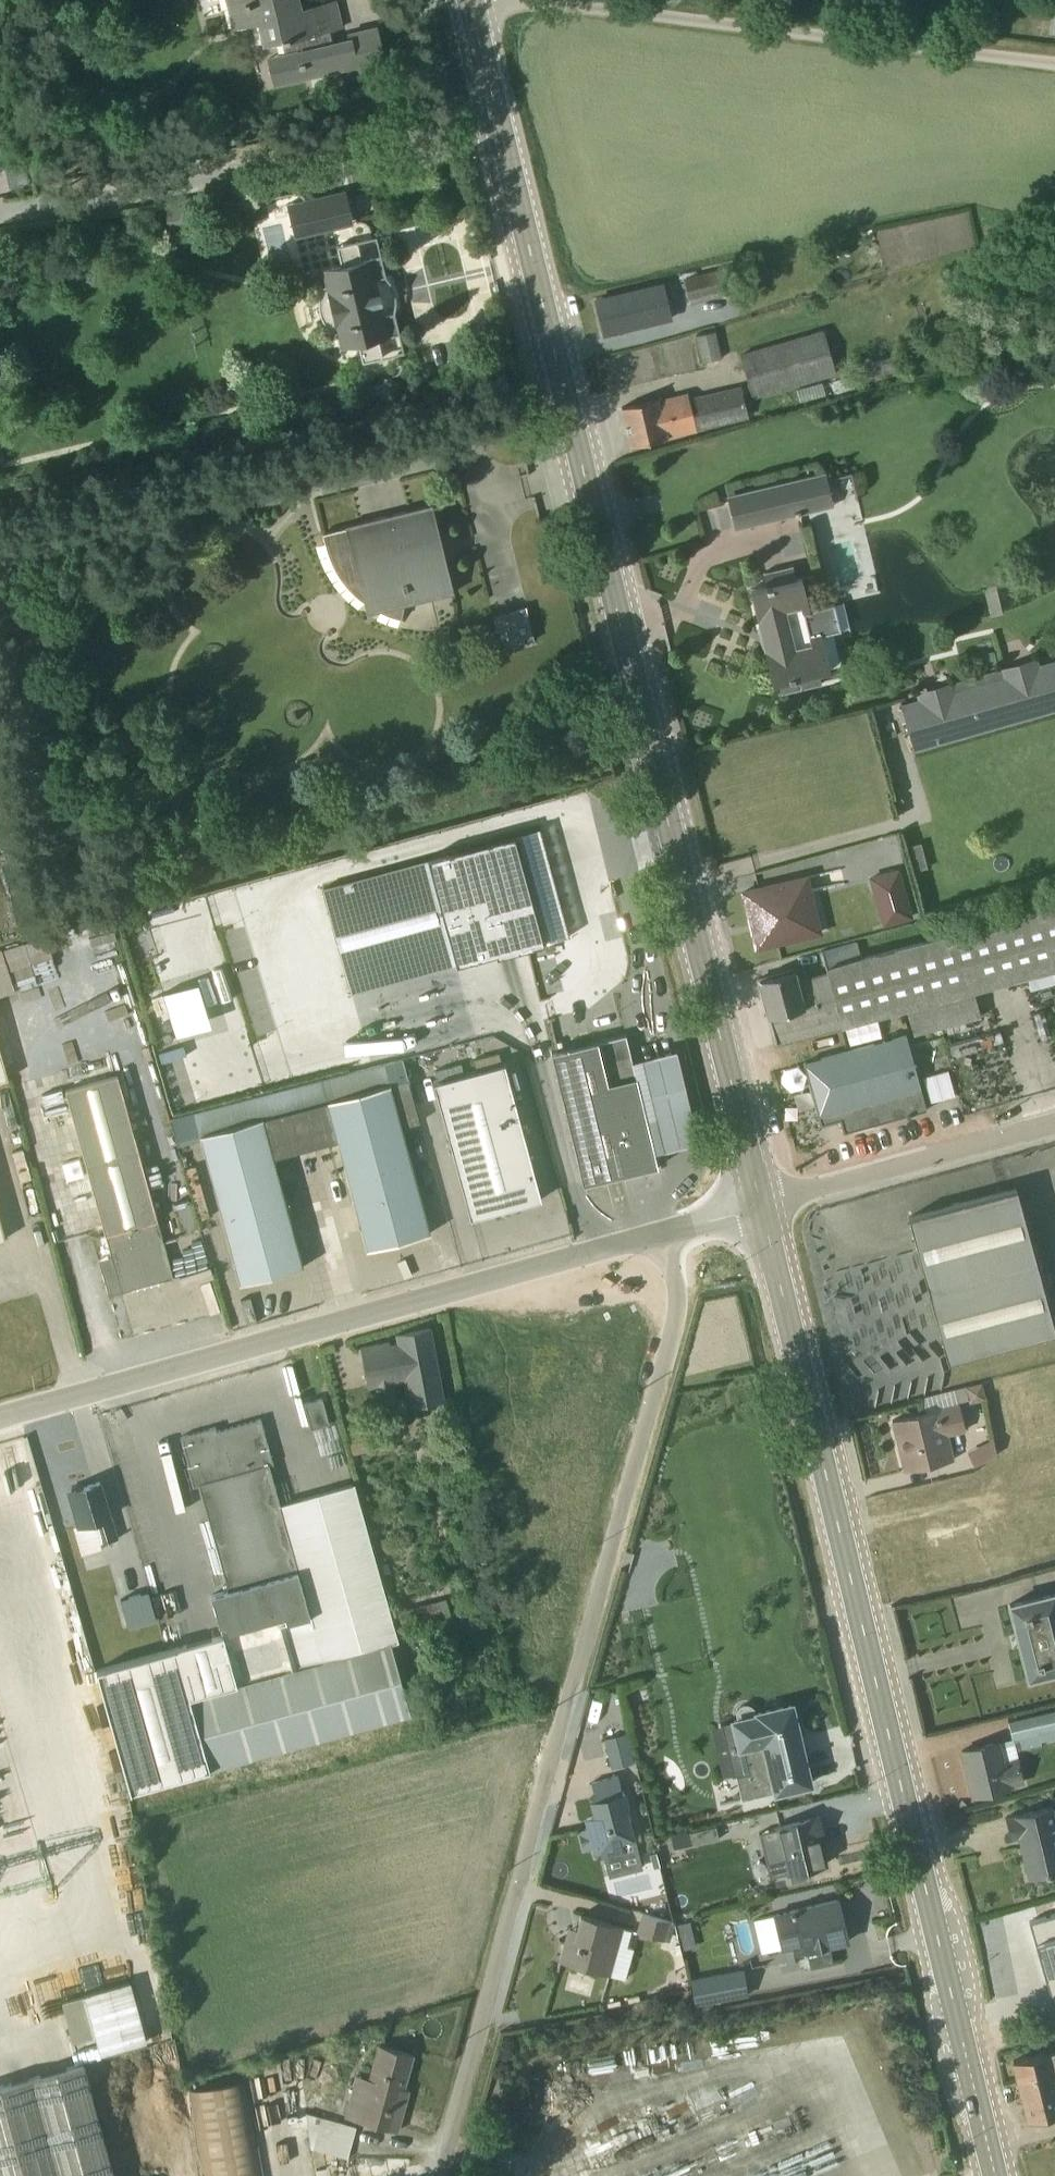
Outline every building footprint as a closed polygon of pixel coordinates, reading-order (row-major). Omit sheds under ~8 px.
[(231,29),(255,23),(261,45),(280,41),(283,52),(266,56),(273,86),(342,70),(343,70),(345,81),(388,71),(389,70),(376,25),(346,33),(346,38),(331,41),(329,31),(342,28),(336,0),(334,0),(301,8),(299,0),(223,0),(231,29)] [(352,225),(344,189),(286,203),(294,238),(352,225)] [(361,260),(355,241),(335,246),(339,265),(321,269),(324,284),(318,286),(319,292),(317,299),(317,308),(320,317),(323,324),(327,328),(328,335),(336,334),(340,348),(356,344),(361,363),(362,363),(382,358),(378,339),(398,334),(398,333),(393,314),(384,315),(376,279),(384,276),(380,256),(361,260)] [(726,267),(682,277),(688,303),(732,293),(726,267)] [(595,300),(603,334),(670,318),(662,284),(595,300)] [(739,353),(751,399),(752,399),(834,374),(822,329),(739,353)] [(720,358),(714,331),(695,336),(702,362),(720,358)] [(853,389),(849,375),(829,381),(833,396),(853,389)] [(795,390),(799,402),(824,395),(820,383),(795,390)] [(748,418),(739,385),(688,398),(686,392),(620,407),(630,446),(748,418)] [(734,529),(832,505),(824,472),(726,495),(734,529)] [(345,527),(321,533),(324,543),(328,556),(332,566),(338,576),(345,586),(354,594),(363,602),(366,614),(377,611),(399,618),(403,605),(453,593),(431,503),(344,525),(345,527)] [(796,577),(792,565),(762,573),(765,584),(748,588),(748,589),(771,682),(777,680),(780,693),(819,683),(820,683),(816,669),(827,667),(820,634),(838,629),(832,604),(808,609),(800,576),(796,577)] [(524,607),(491,615),(500,649),(533,641),(524,607)] [(1054,710),(1054,659),(1038,663),(1036,657),(914,692),(916,699),(899,704),(900,708),(896,709),(900,723),(904,721),(913,751),(1054,710)] [(512,836),(322,889),(350,992),(540,939),(512,836)] [(897,868),(868,877),(881,926),(913,918),(913,917),(897,868)] [(756,947),(820,931),(807,877),(806,876),(743,892),(756,947)] [(860,956),(855,941),(820,951),(825,970),(841,1026),(905,1009),(912,1034),(953,1024),(980,1016),(974,990),(1054,969),(1054,902),(860,956)] [(61,965),(53,937),(0,953),(0,983),(61,965)] [(774,1043),(840,1026),(825,970),(803,976),(801,967),(757,979),(774,1043)] [(16,1051),(49,1041),(38,1004),(4,1014),(16,1051)] [(904,1034),(802,1063),(819,1124),(839,1119),(842,1132),(843,1132),(925,1110),(925,1109),(904,1034)] [(653,1153),(631,1060),(625,1035),(550,1053),(582,1184),(657,1167),(653,1153)] [(631,1060),(653,1153),(698,1142),(675,1050),(631,1060)] [(192,1113),(170,1119),(177,1146),(199,1139),(238,1284),(302,1267),(273,1157),(336,1140),(365,1250),(429,1233),(401,1127),(418,1122),(401,1058),(192,1113)] [(503,1064),(433,1083),(469,1218),(540,1199),(503,1064)] [(928,1102),(954,1095),(946,1069),(920,1077),(928,1102)] [(117,1076),(64,1090),(111,1257),(98,1260),(108,1296),(172,1278),(117,1076)] [(194,1166),(184,1168),(199,1219),(209,1216),(194,1166)] [(907,1217),(946,1360),(1054,1331),(1014,1188),(907,1217)] [(388,1342),(360,1347),(367,1388),(374,1387),(377,1406),(398,1403),(394,1384),(404,1382),(408,1406),(443,1400),(429,1327),(395,1333),(397,1343),(388,1345),(388,1342)] [(892,1420),(904,1470),(952,1458),(947,1434),(964,1430),(956,1401),(967,1398),(968,1402),(984,1398),(980,1382),(920,1397),(924,1412),(892,1420)] [(321,1398),(303,1403),(310,1428),(328,1423),(321,1398)] [(221,1633),(94,1668),(130,1792),(208,1770),(409,1715),(390,1643),(396,1642),(353,1483),(351,1484),(279,1503),(268,1465),(272,1464),(259,1419),(216,1431),(214,1427),(179,1437),(193,1486),(198,1485),(228,1590),(210,1595),(221,1633)] [(995,1455),(991,1438),(965,1451),(973,1466),(995,1455)] [(371,1439),(349,1444),(351,1455),(373,1450),(371,1439)] [(70,1490),(68,1491),(77,1525),(72,1526),(80,1555),(101,1549),(100,1543),(115,1539),(99,1482),(82,1487),(81,1484),(69,1488),(70,1490)] [(1054,1590),(1005,1602),(1025,1681),(1054,1673),(1054,1591),(1054,1590)] [(146,1591),(118,1599),(127,1627),(154,1620),(146,1591)] [(445,1598),(399,1611),(403,1626),(448,1614),(445,1598)] [(786,1788),(808,1782),(790,1704),(759,1711),(751,1705),(746,1703),(742,1704),(738,1705),(735,1709),(735,1716),(728,1718),(734,1745),(724,1747),(724,1748),(731,1776),(733,1776),(739,1799),(786,1788)] [(1007,1722),(1011,1738),(961,1750),(961,1756),(969,1786),(971,1796),(972,1796),(1023,1783),(1015,1751),(1040,1745),(1040,1742),(1054,1738),(1054,1711),(1007,1722)] [(602,1738),(610,1767),(632,1761),(625,1732),(602,1738)] [(617,1776),(591,1782),(594,1799),(590,1800),(596,1825),(578,1830),(583,1850),(592,1848),(595,1857),(622,1850),(620,1841),(634,1838),(617,1776)] [(773,1827),(785,1873),(823,1864),(816,1834),(820,1833),(817,1817),(813,1818),(809,1803),(786,1808),(790,1823),(773,1827)] [(1054,1871),(1054,1821),(1051,1806),(1004,1817),(1009,1836),(1017,1834),(1028,1877),(1054,1871)] [(752,1920),(760,1951),(780,1947),(780,1949),(793,1946),(795,1955),(805,1952),(809,1967),(832,1962),(828,1945),(846,1940),(837,1900),(752,1920)] [(634,1932),(668,1942),(672,1922),(640,1913),(634,1932)] [(1028,1921),(1051,2002),(1054,2000),(1054,1913),(1028,1921)] [(563,1941),(556,1968),(557,1968),(560,1961),(623,1977),(631,1948),(625,1946),(630,1930),(622,1928),(622,1926),(580,1914),(572,1942),(558,1939),(557,1940),(563,1941)] [(693,1947),(688,1922),(675,1925),(680,1950),(693,1947)] [(688,1971),(690,2001),(745,1998),(744,1968),(688,1971)] [(129,1981),(60,2001),(72,2041),(94,2035),(99,2053),(145,2041),(129,1981)] [(354,2074),(343,2116),(396,2130),(405,2100),(400,2099),(412,2054),(376,2044),(367,2078),(354,2074)] [(307,2046),(297,2060),(311,2069),(320,2054),(307,2046)] [(1012,2060),(1027,2120),(1054,2112),(1054,2049),(1012,2060)] [(82,2062),(0,2085),(0,2175),(113,2175),(82,2062)] [(299,2072),(283,2075),(286,2092),(302,2089),(299,2072)] [(187,2092),(202,2175),(260,2175),(242,2081),(187,2092)] [(355,2126),(305,2112),(311,2148),(346,2157),(355,2126)]
